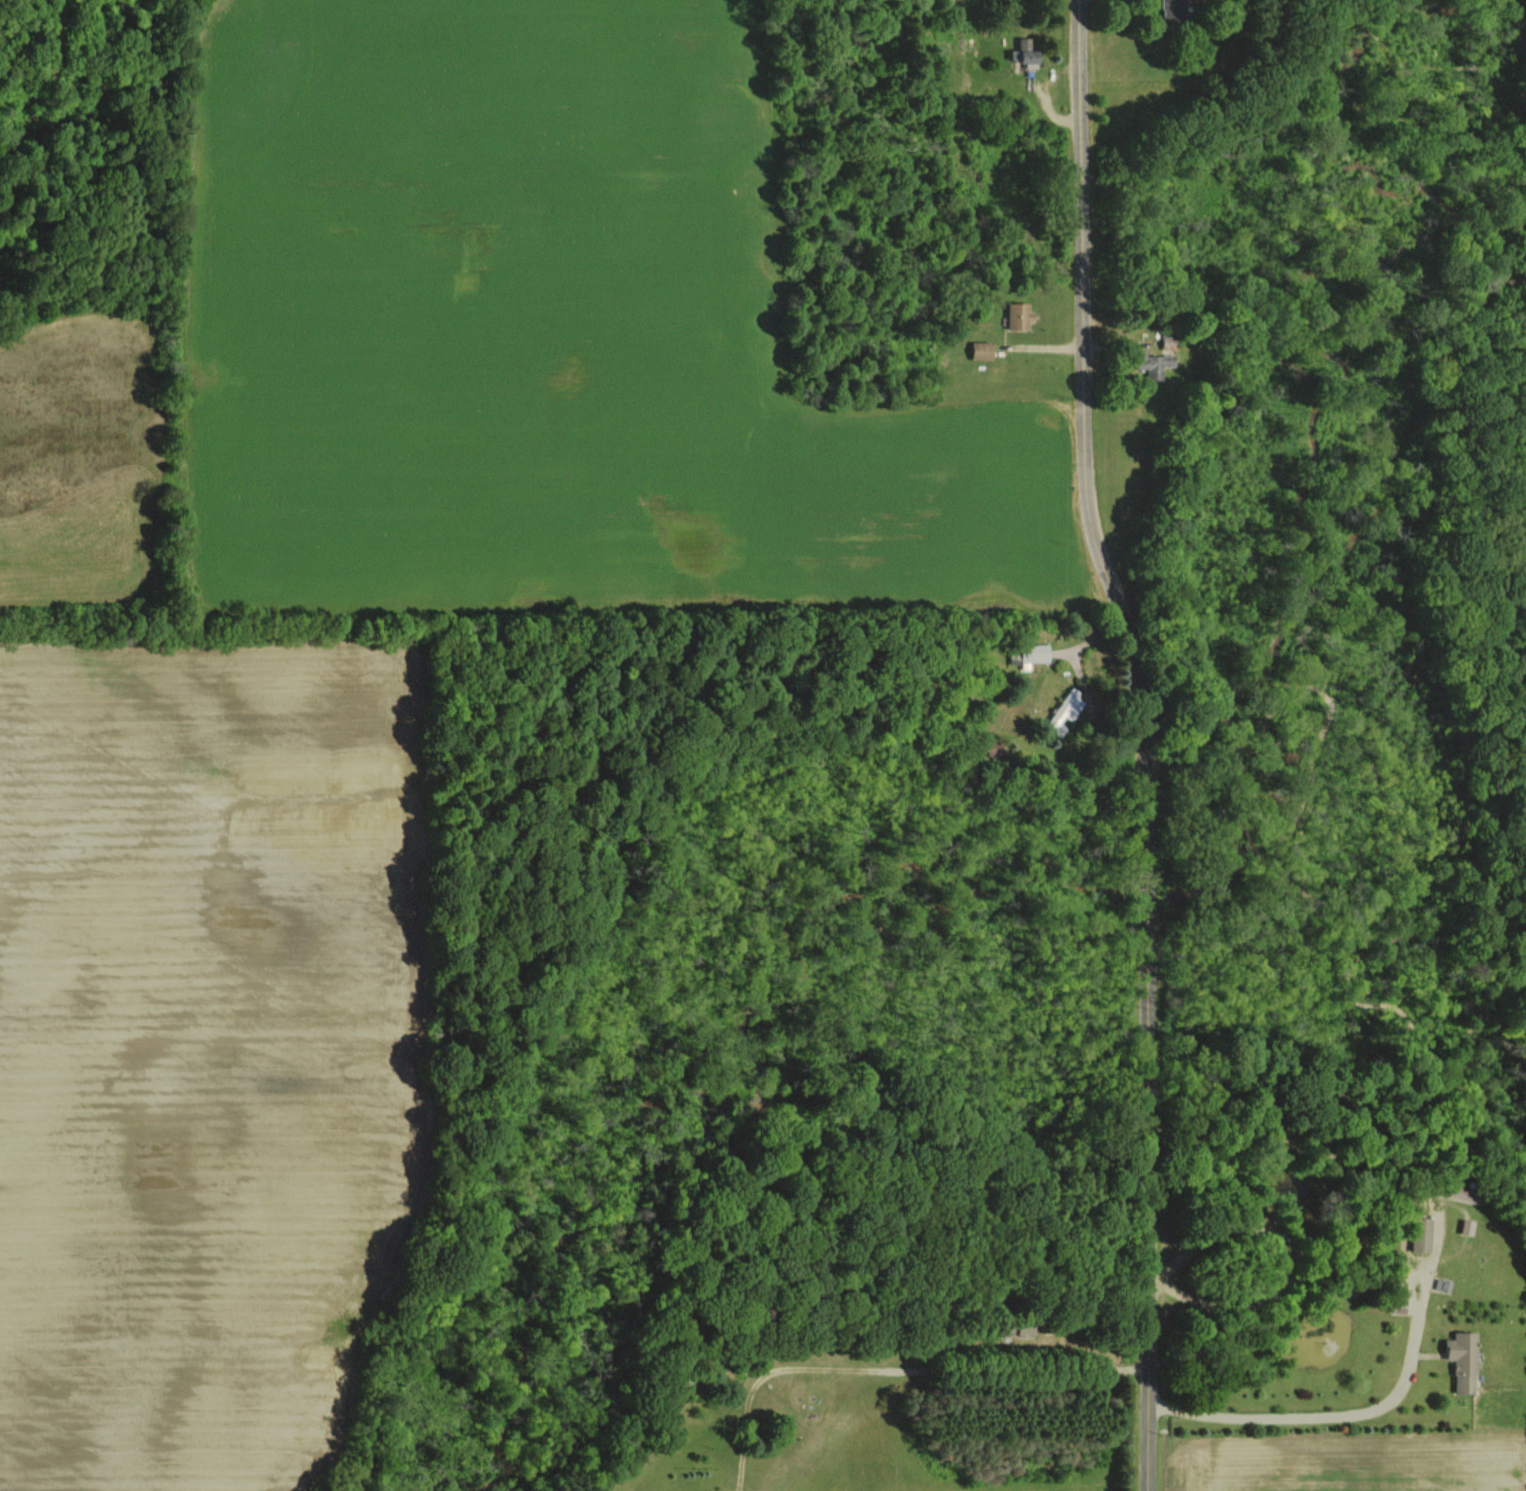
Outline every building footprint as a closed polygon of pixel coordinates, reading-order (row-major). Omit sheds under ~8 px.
[(1160,21),(1186,20),(1186,0),(1160,0),(1160,21)] [(1011,50),(1011,63),(1040,62),(1040,50),(1030,50),(1030,38),(1018,38),(1018,50),(1011,50)] [(1029,312),(1029,303),(1008,303),(1007,330),(1029,330),(1029,321),(1034,321),(1034,312),(1029,312)] [(993,360),(993,342),(973,342),(973,359),(993,360)] [(1136,369),(1147,369),(1146,380),(1161,380),(1162,366),(1174,367),(1175,356),(1137,355),(1136,369)] [(1020,663),(1020,669),(1029,669),(1029,661),(1049,661),(1049,647),(1009,647),(1009,663),(1020,663)] [(1432,1217),(1414,1217),(1413,1251),(1432,1252),(1432,1217)] [(1015,1334),(1033,1334),(1032,1322),(1015,1323),(1015,1334)] [(1477,1331),(1455,1331),(1455,1338),(1447,1339),(1447,1359),(1455,1359),(1456,1393),(1477,1392),(1477,1331)]
